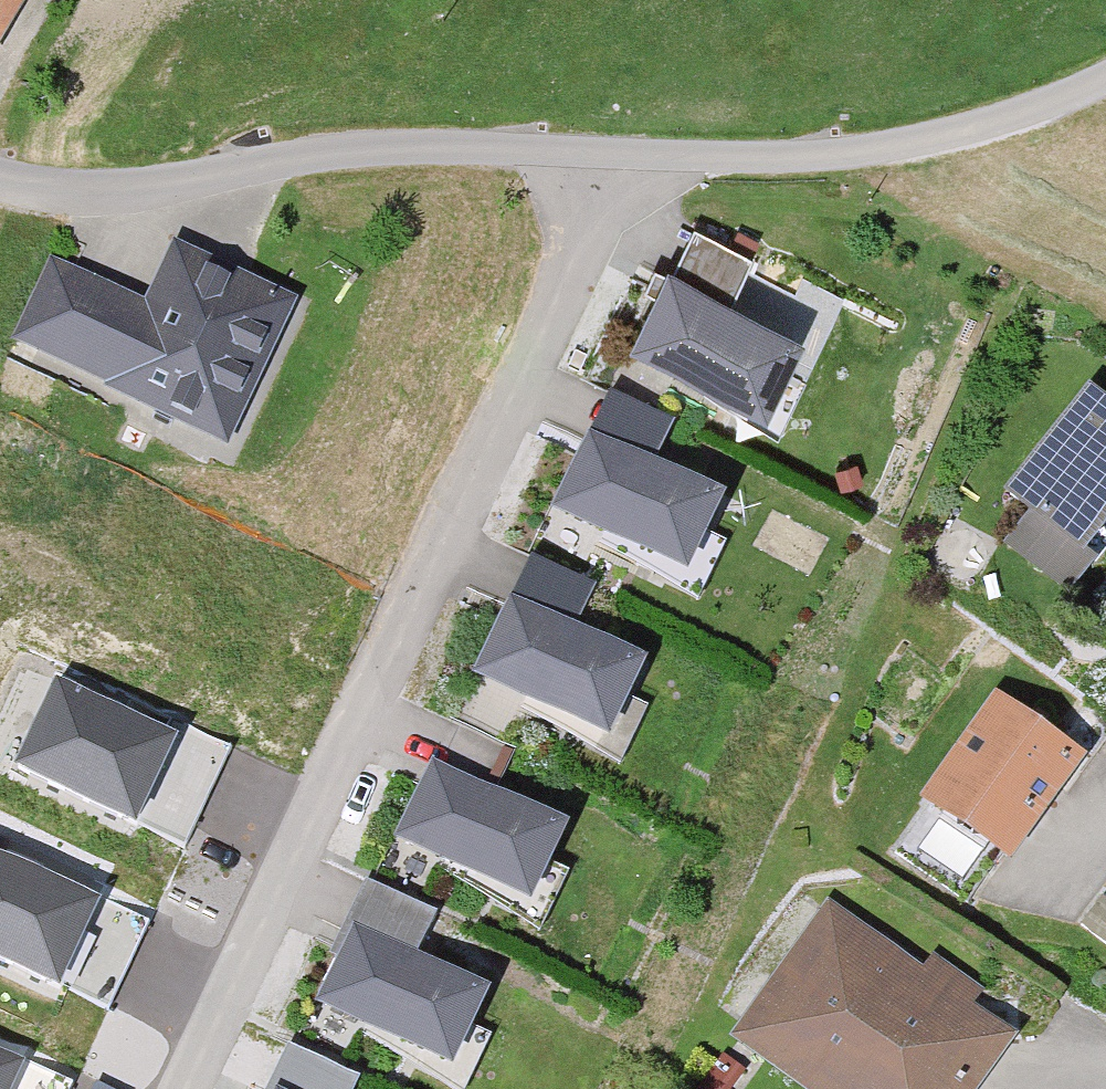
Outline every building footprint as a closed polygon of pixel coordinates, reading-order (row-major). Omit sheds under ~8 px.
[(29,0),(0,0),(0,47),(29,0)] [(675,275),(670,272),(634,347),(772,411),(807,337),(733,302),(753,261),(695,233),(675,275)] [(292,304),(171,249),(145,305),(59,266),(24,343),(119,385),(115,395),(228,445),(292,304)] [(1008,500),(1032,519),(1003,555),(1069,606),(1099,567),(1085,556),(1105,529),(1105,409),(1089,396),(1008,500)] [(714,481),(592,426),(562,492),(684,547),(714,481)] [(638,647),(513,592),(484,659),(608,713),(638,647)] [(170,729),(57,680),(23,758),(136,807),(170,729)] [(1084,765),(995,703),(923,804),(1013,867),(1084,765)] [(559,810),(434,754),(403,823),(528,879),(559,810)] [(0,848),(0,941),(60,967),(94,889),(0,848)] [(805,1088),(980,1088),(1014,1042),(971,1011),(983,995),(933,959),(924,972),(827,902),(731,1036),(805,1088)] [(482,976),(356,920),(326,988),(452,1045),(482,976)] [(0,1045),(0,1088),(1,1088),(17,1052),(0,1045)]
